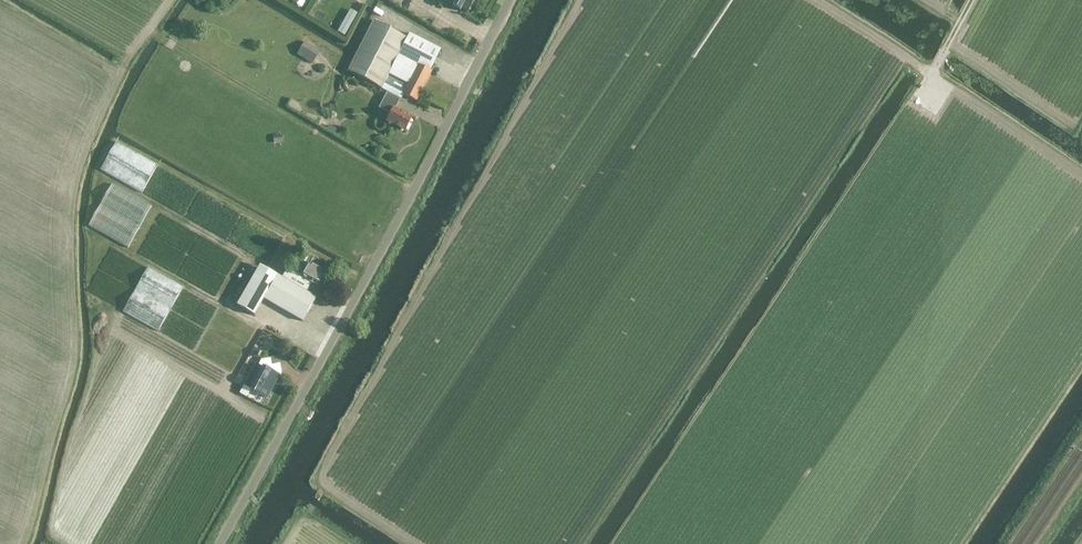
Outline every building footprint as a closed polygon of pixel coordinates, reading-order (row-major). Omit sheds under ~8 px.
[(467,13),(475,0),(447,0),(467,13)] [(346,34),(356,11),(349,8),(339,31),(346,34)] [(407,38),(375,21),(349,72),(401,99),(404,94),(416,101),(431,71),(430,70),(440,49),(409,33),(407,38)] [(320,51),(305,42),(297,55),(312,64),(320,51)] [(379,108),(391,114),(387,122),(405,131),(413,117),(409,115),(409,114),(400,109),(399,110),(395,108),(400,100),(386,93),(379,108)] [(324,119),(320,125),(335,134),(338,130),(329,125),(330,123),(324,119)] [(301,276),(300,276),(312,283),(317,286),(322,278),(325,273),(324,272),(328,265),(313,257),(313,258),(308,255),(304,262),(307,263),(301,276)] [(259,267),(237,305),(254,315),(264,299),(303,321),(316,298),(306,292),(310,285),(312,283),(300,276),(301,276),(287,268),(282,278),(277,276),(276,278),(259,267)] [(254,346),(251,352),(257,355),(260,350),(254,346)] [(254,392),(266,398),(278,375),(266,368),(260,367),(249,388),(254,392)] [(235,382),(244,386),(247,380),(237,376),(235,382)]
